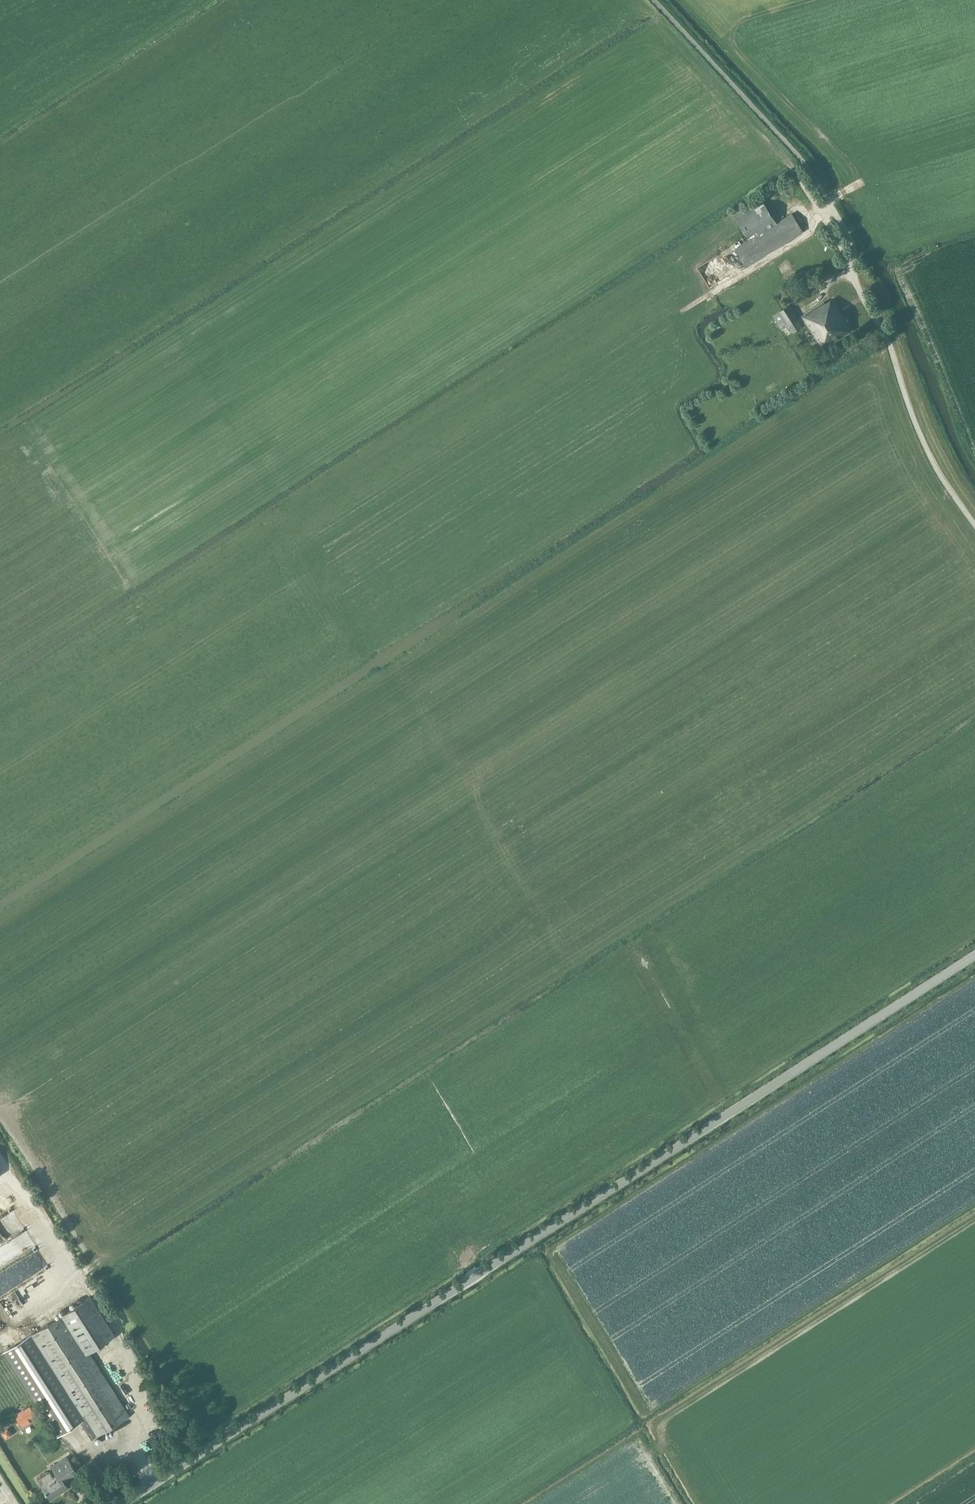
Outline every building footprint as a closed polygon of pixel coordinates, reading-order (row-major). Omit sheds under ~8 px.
[(734,215),(750,240),(735,249),(746,267),(803,232),(792,214),(777,223),(761,197),(734,215)] [(714,292),(730,284),(726,276),(709,284),(714,292)] [(833,299),(826,304),(825,302),(802,316),(822,349),(852,330),(833,299)] [(797,319),(789,306),(773,316),(782,330),(789,325),(798,320),(797,319)] [(798,320),(789,325),(794,332),(802,327),(798,320)] [(15,1200),(4,1187),(0,1190),(0,1197),(8,1206),(15,1200)] [(92,1440),(130,1416),(89,1352),(116,1336),(90,1296),(65,1314),(4,1352),(58,1437),(80,1422),(92,1440)] [(14,1415),(20,1423),(29,1418),(35,1414),(30,1405),(14,1415)] [(6,1437),(11,1434),(6,1426),(2,1429),(6,1437)] [(64,1483),(78,1473),(67,1456),(51,1467),(56,1475),(41,1484),(45,1491),(46,1491),(50,1498),(67,1487),(64,1483)] [(87,1460),(94,1473),(101,1469),(93,1457),(87,1460)]
